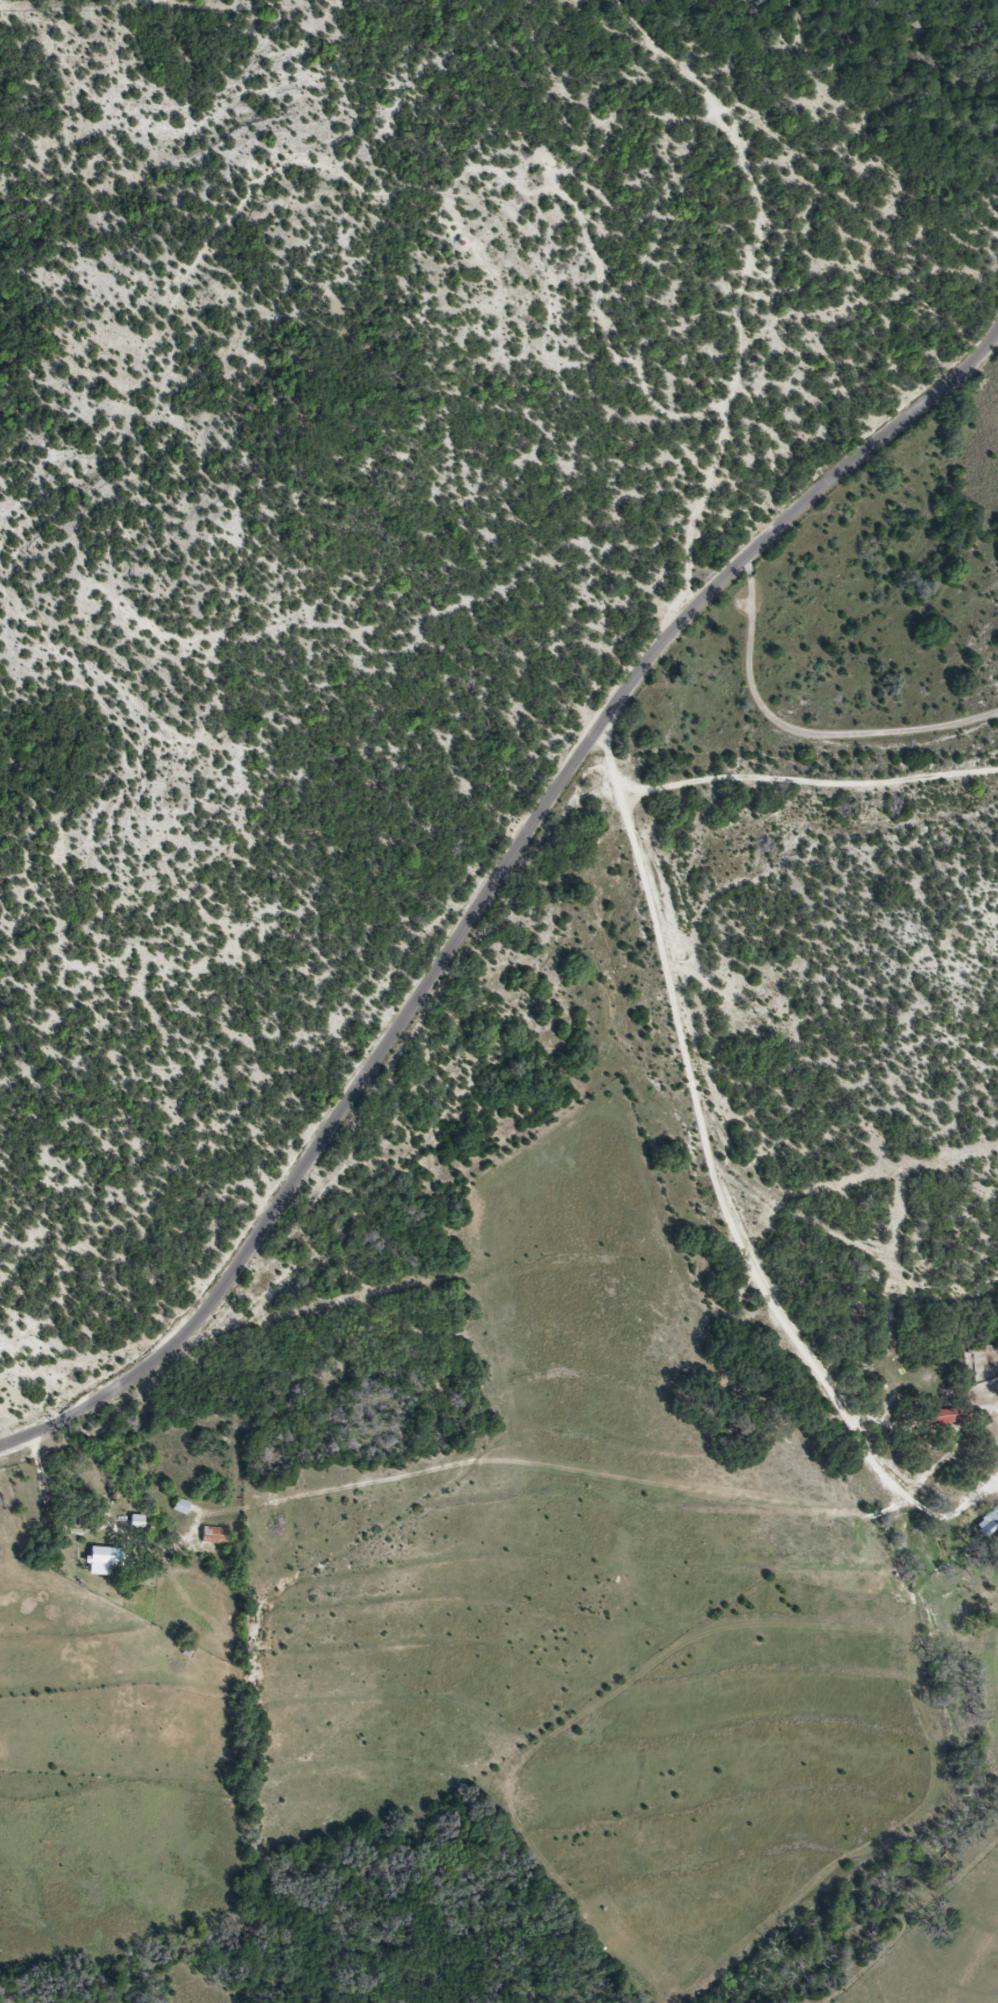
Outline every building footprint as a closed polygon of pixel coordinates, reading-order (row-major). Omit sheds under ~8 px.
[(923,1411),(923,1425),(959,1425),(959,1411),(923,1411)] [(189,1503),(176,1500),(174,1512),(187,1515),(189,1503)] [(985,1537),(997,1524),(997,1502),(974,1527),(985,1537)] [(130,1527),(141,1529),(143,1520),(133,1517),(130,1527)] [(227,1546),(227,1529),(202,1528),(201,1545),(227,1546)] [(122,1568),(122,1548),(90,1548),(90,1576),(110,1576),(110,1568),(122,1568)]
